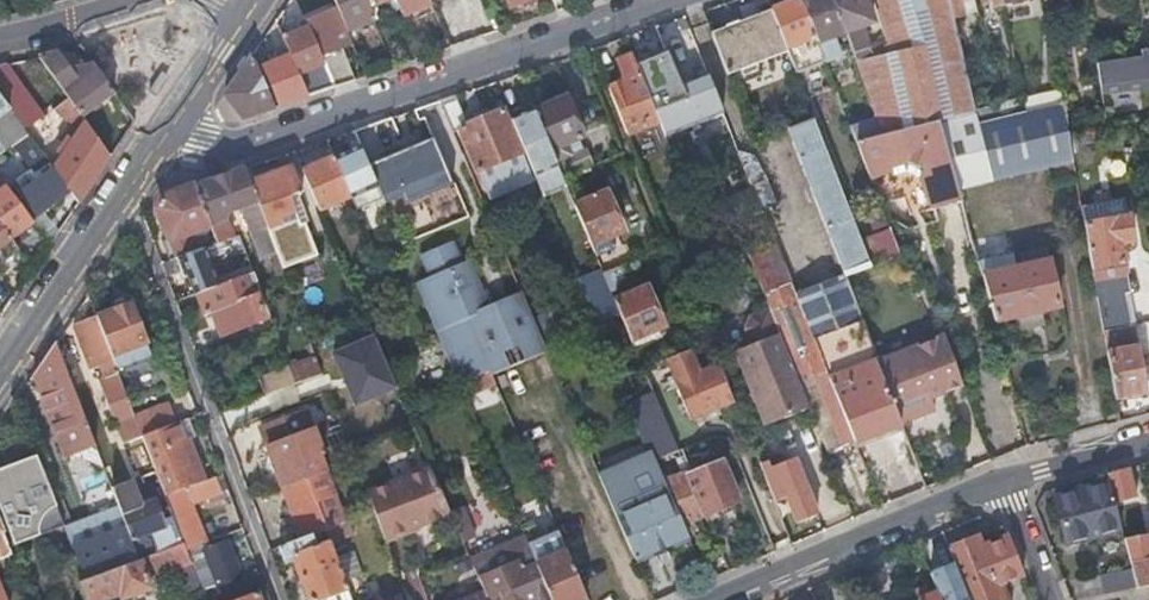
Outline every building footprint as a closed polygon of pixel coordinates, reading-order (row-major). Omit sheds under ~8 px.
[(337,6),(348,31),(375,20),(370,7),(367,0),(334,0),(337,6)] [(375,20),(395,11),(390,0),(387,0),(370,7),(375,20)] [(430,0),(398,0),(404,15),(431,4),(430,0)] [(557,9),(575,3),(573,0),(553,0),(557,9)] [(787,50),(793,68),(822,57),(814,37),(800,0),(796,0),(771,9),(772,12),(786,48),(787,50)] [(814,37),(822,57),(824,61),(850,50),(843,32),(832,0),(800,0),(814,37)] [(843,32),(871,22),(864,0),(832,0),(843,32)] [(855,143),(938,121),(974,112),(948,0),(872,0),(884,38),(887,51),(854,62),(870,107),(875,119),(849,126),(855,143)] [(974,0),(958,0),(962,16),(977,13),(974,0)] [(983,5),(992,3),(993,8),(1003,6),(1003,5),(1002,0),(982,0),(983,5)] [(345,40),(320,51),(321,54),(322,56),(344,48),(353,44),(352,42),(348,31),(337,6),(331,8),(345,40)] [(331,8),(306,18),(309,26),(320,51),(345,40),(331,8)] [(712,36),(727,75),(741,69),(744,77),(757,71),(754,63),(787,50),(786,48),(772,12),(740,25),(738,21),(725,26),(727,30),(712,36)] [(298,21),(301,29),(309,26),(306,18),(298,21)] [(301,29),(283,37),(291,55),(308,95),(334,86),(322,56),(321,54),(320,51),(309,26),(301,29)] [(659,56),(648,28),(625,37),(632,54),(654,111),(685,98),(679,84),(678,82),(678,81),(658,89),(656,84),(658,83),(658,82),(656,78),(654,73),(652,74),(647,61),(659,57),(659,56)] [(887,51),(884,38),(850,50),(854,61),(854,62),(887,51)] [(322,56),(334,86),(356,78),(344,48),(322,56)] [(1138,50),(1139,56),(1094,63),(1099,94),(1148,88),(1148,49),(1138,50)] [(57,50),(37,56),(67,97),(80,115),(113,91),(98,70),(87,77),(81,67),(73,72),(71,69),(57,50)] [(850,50),(824,61),(828,71),(854,61),(850,50)] [(627,134),(658,121),(657,118),(654,111),(632,54),(617,60),(623,75),(618,84),(608,88),(627,134)] [(275,106),(252,55),(225,94),(243,118),(275,106)] [(263,67),(279,105),(308,95),(291,55),(263,67)] [(664,69),(659,57),(647,61),(652,74),(654,73),(664,69)] [(92,61),(71,69),(73,72),(81,67),(87,77),(98,70),(92,61)] [(26,130),(45,115),(36,103),(30,108),(15,88),(5,63),(0,64),(0,95),(26,130)] [(658,121),(664,137),(722,114),(706,73),(679,84),(685,98),(654,111),(657,118),(658,121)] [(1023,100),(1025,111),(1061,101),(1059,89),(1023,98),(1023,100)] [(465,116),(457,94),(440,100),(454,131),(460,128),(478,172),(522,153),(503,108),(465,125),(465,116)] [(29,134),(26,130),(0,95),(0,142),(1,143),(0,144),(0,155),(29,134)] [(70,190),(78,202),(110,155),(80,115),(67,97),(54,108),(60,114),(68,122),(55,140),(60,144),(57,150),(63,154),(54,168),(59,175),(70,190)] [(567,97),(535,110),(558,166),(563,177),(591,165),(584,147),(569,153),(566,144),(583,137),(567,97)] [(998,106),(1000,117),(1025,111),(1023,100),(998,106)] [(1000,117),(977,123),(991,181),(1071,161),(1061,101),(1025,111),(1000,117)] [(845,115),(849,126),(875,119),(870,107),(845,115)] [(558,166),(535,110),(512,119),(541,189),(564,179),(563,177),(558,166)] [(974,112),(938,121),(957,189),(958,189),(991,181),(977,123),(974,112)] [(384,119),(353,130),(360,145),(378,188),(402,178),(393,155),(405,150),(392,117),(384,119)] [(784,129),(841,275),(842,275),(870,265),(861,243),(813,117),(784,129)] [(855,143),(869,178),(889,171),(888,166),(905,162),(923,170),(920,177),(925,191),(932,210),(960,202),(957,189),(938,121),(855,143)] [(378,188),(360,145),(335,155),(352,195),(353,198),(367,192),(369,197),(374,195),(372,190),(378,188)] [(752,189),(759,206),(775,199),(763,169),(752,150),(736,149),(752,189)] [(335,155),(303,168),(320,208),(352,195),(335,155)] [(40,211),(70,190),(59,175),(54,168),(49,162),(34,173),(32,170),(18,180),(40,211)] [(888,166),(889,171),(891,176),(908,172),(920,177),(923,170),(905,162),(888,166)] [(294,165),(251,181),(258,200),(283,266),(317,254),(305,222),(300,224),(290,195),(298,192),(302,190),(294,165)] [(251,181),(246,167),(195,185),(209,224),(216,243),(233,237),(226,219),(229,210),(244,205),(253,228),(251,229),(262,258),(272,254),(275,261),(272,262),(277,276),(285,273),(283,266),(258,200),(251,181)] [(10,238),(33,221),(2,178),(0,176),(0,223),(10,238)] [(925,191),(920,177),(916,187),(925,191)] [(209,224),(195,185),(165,195),(159,200),(158,207),(169,238),(163,240),(171,261),(176,259),(198,250),(191,231),(209,224)] [(730,197),(737,215),(759,206),(752,189),(730,197)] [(308,220),(298,192),(290,195),(300,224),(305,222),(308,220)] [(575,205),(593,250),(613,242),(610,237),(622,232),(606,192),(575,205)] [(731,217),(734,222),(768,308),(797,379),(809,375),(838,446),(841,445),(853,440),(841,411),(825,370),(794,293),(759,206),(737,215),(731,217)] [(1082,225),(1090,269),(1122,263),(1119,241),(1131,239),(1127,216),(1082,225)] [(10,238),(0,223),(0,245),(10,238)] [(861,243),(870,265),(898,254),(890,232),(861,243)] [(459,381),(460,382),(488,369),(491,374),(508,367),(501,350),(519,343),(525,360),(546,351),(544,345),(521,292),(488,305),(469,260),(461,263),(452,241),(420,254),(430,277),(417,282),(459,381)] [(204,248),(198,250),(176,259),(183,277),(186,276),(194,295),(196,294),(218,286),(204,248)] [(1012,269),(1023,316),(1058,309),(1046,250),(1020,256),(1022,267),(1012,269)] [(1005,271),(981,276),(993,322),(1023,316),(1012,269),(1010,262),(1004,264),(1005,271)] [(626,263),(603,273),(610,289),(633,280),(626,263)] [(1090,269),(1101,330),(1126,325),(1120,291),(1127,290),(1122,263),(1090,269)] [(258,282),(255,272),(218,286),(196,294),(204,316),(212,313),(221,335),(264,319),(254,294),(251,296),(247,286),(258,282)] [(610,289),(603,273),(580,283),(587,300),(597,323),(620,314),(614,300),(610,289)] [(841,411),(853,440),(854,442),(887,430),(897,456),(910,451),(898,421),(874,360),(842,275),(841,275),(794,293),(825,370),(841,411)] [(645,287),(614,300),(620,314),(624,324),(631,340),(634,347),(653,339),(649,332),(662,327),(645,287)] [(586,328),(597,323),(587,300),(576,304),(586,328)] [(133,302),(98,315),(117,365),(151,353),(133,302)] [(797,379),(768,308),(749,316),(744,327),(751,344),(734,350),(764,424),(808,407),(797,380),(797,379)] [(98,315),(98,314),(75,323),(92,368),(102,364),(106,375),(99,377),(124,441),(143,434),(136,415),(117,365),(98,315)] [(620,314),(597,323),(601,333),(624,324),(620,314)] [(396,384),(367,317),(337,329),(344,347),(338,349),(336,356),(355,402),(396,384)] [(1126,325),(1101,330),(1103,343),(1128,338),(1126,325)] [(941,335),(874,360),(898,421),(933,407),(929,396),(926,390),(936,387),(938,392),(960,384),(941,337),(941,335)] [(98,450),(56,341),(34,372),(66,456),(87,448),(89,453),(98,450)] [(1104,350),(1113,398),(1145,392),(1137,343),(1104,350)] [(699,371),(690,348),(665,358),(689,417),(733,399),(719,363),(699,371)] [(316,355),(290,366),(297,383),(323,373),(316,355)] [(265,395),(297,383),(290,366),(258,378),(265,395)] [(500,395),(491,374),(488,369),(460,382),(465,396),(486,386),(492,399),(500,395)] [(809,375),(797,379),(797,380),(808,407),(826,451),(838,446),(809,375)] [(926,390),(929,396),(938,392),(936,387),(926,390)] [(136,415),(143,434),(178,420),(171,401),(136,415)] [(323,455),(307,412),(262,428),(283,486),(329,470),(323,455)] [(195,434),(189,416),(181,419),(178,420),(185,438),(187,437),(195,434)] [(178,420),(143,434),(165,493),(203,479),(187,437),(185,438),(178,420)] [(683,456),(680,457),(670,432),(657,438),(667,463),(676,459),(680,468),(687,465),(683,456)] [(634,560),(688,537),(651,451),(597,473),(634,560)] [(64,524),(36,455),(0,470),(0,506),(15,544),(64,524)] [(733,507),(732,503),(737,501),(720,459),(670,480),(687,521),(719,507),(721,512),(724,514),(732,510),(733,507)] [(795,522),(819,512),(799,461),(763,475),(764,475),(774,501),(785,497),(795,522)] [(451,511),(449,509),(430,462),(365,487),(374,510),(385,540),(405,533),(404,529),(418,524),(451,511)] [(1130,467),(1104,474),(1107,482),(1113,507),(1139,500),(1130,467)] [(337,491),(329,470),(283,486),(302,537),(313,533),(325,528),(327,527),(318,505),(324,502),(322,497),(337,491)] [(203,542),(205,541),(191,502),(207,494),(210,500),(230,493),(222,472),(215,475),(203,479),(165,493),(166,495),(176,520),(183,540),(186,548),(203,542)] [(176,520),(166,495),(142,504),(132,478),(112,486),(126,524),(139,558),(156,551),(149,530),(164,525),(176,520)] [(1114,536),(1116,542),(1122,540),(1113,507),(1107,482),(1052,497),(1065,542),(1113,529),(1114,535),(1114,536)] [(451,511),(462,538),(472,533),(460,504),(449,509),(451,511)] [(348,519),(327,527),(325,528),(330,540),(330,541),(353,532),(348,519)] [(585,599),(565,550),(556,529),(539,536),(531,519),(519,524),(524,536),(526,541),(535,561),(551,599),(583,599),(585,599)] [(72,546),(85,579),(139,558),(126,524),(72,546)] [(419,527),(418,524),(404,529),(405,533),(419,527)] [(11,554),(0,527),(0,558),(11,554)] [(302,537),(278,546),(284,563),(294,560),(309,599),(315,599),(334,593),(348,588),(344,579),(336,557),(330,541),(330,540),(317,545),(313,533),(302,537)] [(1021,574),(1006,535),(980,546),(995,584),(998,591),(1002,599),(1008,599),(1001,582),(1021,574)] [(471,559),(478,576),(521,558),(524,566),(535,561),(526,541),(524,536),(471,559)] [(998,591),(995,584),(980,546),(977,536),(948,547),(961,581),(968,599),(1002,599),(998,591)] [(191,561),(186,548),(183,540),(156,551),(139,558),(85,579),(79,582),(86,599),(98,599),(100,599),(116,599),(151,587),(148,579),(191,561)] [(191,561),(202,589),(218,582),(224,598),(246,591),(227,540),(206,548),(203,542),(186,548),(191,561)] [(1098,574),(1101,592),(1134,586),(1128,564),(1122,540),(1116,542),(1123,569),(1098,574)] [(353,551),(336,557),(344,579),(361,573),(353,551)] [(551,599),(535,561),(524,566),(521,558),(478,576),(479,577),(484,590),(489,599),(547,599),(551,599)] [(1148,584),(1148,560),(1128,564),(1134,586),(1148,584)] [(961,581),(936,590),(940,599),(968,599),(961,581)] [(334,593),(337,599),(352,599),(348,588),(334,593)] [(258,590),(231,599),(262,599),(258,590)] [(484,590),(457,599),(489,599),(484,590)] [(936,590),(916,598),(917,599),(940,599),(936,590)]
